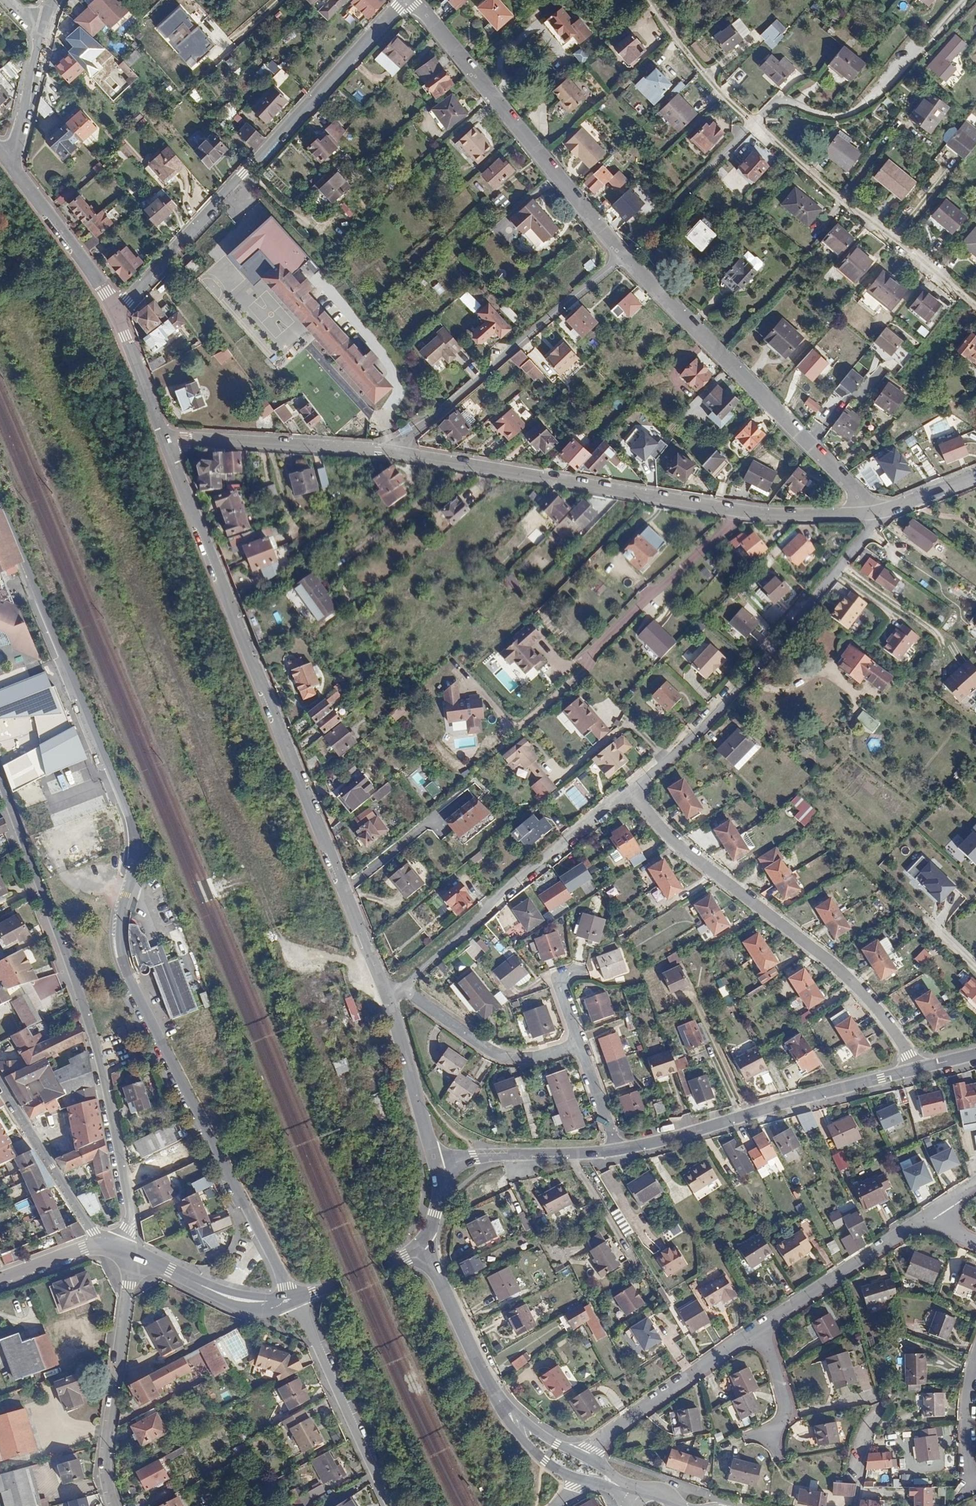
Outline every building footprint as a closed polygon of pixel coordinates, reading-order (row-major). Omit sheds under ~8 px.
[(82,13),(97,29),(105,20),(111,26),(130,8),(122,0),(93,0),(89,3),(91,5),(82,13)] [(316,9),(325,18),(344,0),(326,0),(316,9)] [(367,17),(383,0),(354,0),(352,2),(367,17)] [(456,9),(465,0),(449,0),(456,9)] [(497,0),(487,0),(478,8),(497,29),(512,16),(497,0)] [(215,45),(179,6),(155,27),(192,67),(215,45)] [(114,30),(134,12),(130,8),(111,26),(114,30)] [(566,40),(573,34),(580,29),(563,8),(549,19),(566,40)] [(82,13),(75,20),(80,25),(90,35),(97,29),(82,13)] [(725,52),(741,38),(730,24),(713,38),(725,52)] [(80,25),(66,38),(74,47),(69,52),(83,68),(91,76),(99,70),(91,62),(105,48),(90,35),(80,25)] [(768,25),(762,31),(767,36),(768,35),(773,29),(768,25)] [(768,37),(772,42),(779,35),(773,29),(768,35),(767,36),(768,37)] [(758,36),(764,42),(768,37),(767,36),(762,31),(758,36)] [(415,53),(396,35),(384,49),(402,66),(415,53)] [(613,50),(627,66),(634,61),(643,52),(630,36),(613,50)] [(768,37),(764,42),(768,46),(772,42),(768,37)] [(965,45),(956,37),(928,66),(943,81),(954,68),(948,63),(965,45)] [(842,47),(829,63),(849,80),(864,63),(843,46),(842,47)] [(574,55),(583,64),(591,56),(581,47),(574,55)] [(69,52),(54,66),(68,81),(83,68),(69,52)] [(426,84),(443,71),(433,58),(416,72),(426,84)] [(757,69),(776,87),(792,70),(782,59),(776,65),(769,58),(757,69)] [(273,61),(267,67),(274,74),(281,68),(273,61)] [(634,61),(627,66),(629,70),(636,64),(634,61)] [(137,76),(127,65),(126,64),(121,68),(128,77),(124,80),(128,84),(129,83),(137,76)] [(632,86),(651,105),(660,97),(659,95),(669,85),(655,70),(644,80),(642,78),(632,86)] [(437,100),(455,85),(443,71),(426,84),(437,100)] [(568,77),(553,90),(563,102),(561,104),(569,112),(586,98),(568,77)] [(11,95),(0,82),(0,105),(11,95)] [(251,108),(267,121),(286,100),(271,86),(251,108)] [(910,117),(928,132),(948,109),(928,93),(922,99),(924,101),(910,117)] [(470,113),(455,95),(432,113),(447,132),(470,113)] [(695,115),(676,95),(659,111),(671,123),(669,125),(677,132),(695,115)] [(42,96),(39,109),(45,116),(48,113),(50,115),(55,112),(42,96)] [(692,101),(695,109),(705,105),(702,97),(692,101)] [(229,119),(237,113),(230,102),(222,107),(229,119)] [(80,110),(65,123),(77,137),(80,140),(95,127),(80,110)] [(334,122),(328,129),(334,135),(337,138),(339,140),(344,133),(334,122)] [(77,137),(65,123),(59,128),(54,133),(46,140),(62,158),(76,145),(72,142),(77,137)] [(238,134),(255,151),(265,140),(248,123),(238,134)] [(706,123),(693,136),(706,149),(717,138),(711,131),(714,127),(711,123),(709,125),(706,123)] [(114,133),(118,139),(125,132),(121,127),(114,133)] [(457,142),(477,162),(492,148),(472,127),(457,142)] [(721,134),(714,127),(711,131),(717,138),(721,134)] [(564,144),(573,153),(576,150),(578,152),(577,154),(590,167),(605,152),(581,128),(564,144)] [(963,159),(974,146),(957,131),(946,145),(963,159)] [(194,150),(207,166),(227,148),(214,132),(194,150)] [(337,138),(334,135),(330,139),(328,136),(321,142),(319,140),(311,147),(323,162),(339,149),(333,142),(337,138)] [(706,149),(693,136),(690,139),(703,152),(706,149)] [(822,154),(847,172),(861,153),(837,136),(822,154)] [(165,182),(184,164),(170,147),(150,165),(165,182)] [(738,169),(753,183),(766,168),(752,154),(738,169)] [(494,187),(513,170),(506,162),(503,164),(499,159),(483,175),(494,187)] [(873,177),(901,200),(914,183),(887,160),(873,177)] [(94,166),(99,173),(105,168),(101,165),(99,161),(94,166)] [(601,165),(583,181),(592,191),(601,182),(602,183),(611,175),(601,165)] [(86,174),(92,180),(99,173),(94,166),(86,174)] [(330,172),(313,187),(318,193),(322,190),(333,202),(350,187),(338,174),(334,177),(330,172)] [(635,184),(612,205),(627,223),(641,210),(644,213),(653,205),(635,184)] [(72,186),(58,197),(61,201),(76,190),(72,186)] [(782,203),(807,224),(820,209),(796,187),(782,203)] [(493,200),(500,209),(509,202),(502,193),(493,200)] [(71,204),(88,224),(98,215),(82,196),(71,204)] [(151,206),(163,219),(172,211),(160,197),(151,206)] [(512,219),(535,246),(556,226),(533,200),(512,219)] [(952,233),(965,216),(946,200),(932,217),(952,233)] [(143,212),(156,226),(163,219),(151,206),(143,212)] [(98,215),(88,224),(98,236),(115,222),(104,210),(98,215)] [(687,235),(696,244),(698,242),(703,247),(710,239),(714,243),(718,238),(715,235),(715,234),(710,228),(713,224),(704,216),(687,235)] [(313,260),(279,223),(267,233),(301,271),(313,260)] [(841,253),(853,239),(836,223),(824,238),(841,253)] [(975,256),(975,228),(962,244),(975,256)] [(90,249),(99,242),(103,239),(101,237),(97,240),(94,237),(85,243),(90,249)] [(90,249),(96,258),(106,250),(99,242),(90,249)] [(698,242),(696,244),(692,248),(698,255),(704,248),(703,247),(698,242)] [(842,262),(858,277),(876,257),(860,242),(842,262)] [(127,279),(137,271),(136,269),(146,263),(141,256),(139,258),(130,246),(112,258),(127,279)] [(725,271),(740,284),(754,268),(739,255),(725,271)] [(194,274),(201,267),(194,259),(187,266),(194,274)] [(592,259),(583,264),(588,272),(597,266),(592,259)] [(301,285),(280,261),(263,277),(317,337),(353,378),(375,402),(391,387),(371,364),(377,358),(356,334),(350,340),(321,307),(307,292),(313,287),(307,279),(301,285)] [(481,278),(483,279),(488,275),(482,269),(477,273),(481,278)] [(867,289),(884,305),(899,287),(883,272),(867,289)] [(899,287),(884,305),(890,309),(905,292),(899,287)] [(910,308),(928,322),(940,305),(923,291),(910,308)] [(640,304),(628,293),(609,312),(615,319),(623,312),(627,317),(640,304)] [(168,317),(174,313),(166,303),(159,307),(154,299),(135,313),(147,330),(166,315),(168,317)] [(508,307),(507,306),(502,310),(515,325),(520,320),(508,307)] [(583,306),(575,313),(579,318),(587,311),(583,306)] [(163,336),(185,320),(178,310),(174,313),(168,317),(144,336),(155,350),(167,340),(163,336)] [(568,321),(584,338),(599,323),(587,311),(579,318),(575,313),(568,321)] [(625,319),(627,317),(623,312),(615,319),(619,322),(623,318),(625,319)] [(481,345),(490,338),(489,334),(493,331),(496,332),(501,338),(511,330),(503,321),(501,323),(496,316),(473,335),(481,345)] [(801,339),(781,320),(763,339),(784,357),(801,339)] [(887,328),(873,343),(890,357),(903,342),(887,328)] [(975,366),(975,339),(970,334),(956,351),(964,359),(965,357),(975,366)] [(439,335),(420,351),(437,371),(447,362),(450,365),(457,359),(461,364),(470,356),(454,338),(447,344),(439,335)] [(552,355),(547,360),(561,375),(579,357),(565,343),(560,348),(558,347),(551,354),(552,355)] [(224,364),(233,358),(226,348),(216,353),(224,364)] [(830,363),(813,348),(796,366),(813,381),(830,363)] [(542,374),(521,350),(510,360),(531,383),(542,374)] [(148,362),(152,372),(166,363),(162,353),(148,362)] [(680,375),(696,390),(711,374),(696,359),(680,375)] [(482,371),(475,361),(465,369),(472,379),(482,371)] [(851,371),(840,385),(853,395),(864,381),(851,371)] [(318,419),(322,424),(340,411),(313,374),(295,387),(301,395),(307,404),(318,419)] [(184,410),(194,406),(194,407),(205,403),(196,380),(184,384),(185,385),(176,389),(184,410)] [(876,399),(893,411),(905,393),(889,381),(876,399)] [(703,401),(721,419),(739,400),(730,392),(727,395),(717,386),(703,401)] [(922,390),(919,393),(928,400),(932,394),(924,388),(922,390)] [(260,414),(270,408),(268,407),(261,396),(253,401),(260,414)] [(810,397),(805,404),(817,413),(822,406),(810,397)] [(287,401),(275,410),(284,423),(296,413),(287,401)] [(307,426),(318,419),(307,404),(298,409),(303,417),(302,418),(307,426)] [(459,412),(468,423),(475,417),(466,406),(459,412)] [(509,421),(517,414),(512,408),(494,423),(499,429),(509,421)] [(851,414),(845,409),(833,424),(848,437),(861,422),(857,419),(859,416),(854,411),(851,414)] [(471,427),(468,423),(459,412),(458,410),(439,425),(452,441),(471,427)] [(527,425),(517,414),(509,421),(499,429),(500,430),(502,429),(510,439),(527,425)] [(351,421),(350,436),(369,437),(369,422),(351,421)] [(735,439),(750,451),(764,435),(751,422),(735,439)] [(398,429),(402,436),(413,431),(409,423),(398,429)] [(542,456),(555,445),(537,425),(520,439),(534,455),(538,452),(542,456)] [(646,433),(643,432),(637,427),(626,442),(632,447),(631,449),(647,461),(651,456),(657,461),(670,445),(662,439),(659,443),(646,433)] [(590,455),(605,439),(599,433),(584,450),(590,455)] [(913,434),(905,439),(919,461),(926,457),(913,434)] [(964,435),(939,444),(947,463),(972,454),(964,435)] [(617,464),(623,458),(605,439),(590,455),(576,469),(595,473),(610,458),(617,464)] [(576,469),(590,455),(584,450),(574,440),(560,454),(576,469)] [(224,455),(223,450),(213,449),(213,454),(211,454),(212,463),(202,464),(199,468),(201,492),(214,491),(222,490),(221,474),(225,474),(224,455)] [(894,451),(881,462),(894,479),(908,468),(894,451)] [(678,453),(669,468),(679,475),(686,479),(695,464),(678,453)] [(240,454),(224,455),(225,474),(242,473),(240,454)] [(716,476),(725,467),(713,456),(704,465),(716,476)] [(779,472),(755,460),(745,478),(769,491),(779,472)] [(394,467),(375,481),(386,497),(405,483),(394,467)] [(808,477),(797,467),(784,483),(795,493),(808,477)] [(330,487),(325,468),(318,470),(323,489),(330,487)] [(679,475),(669,468),(666,473),(677,479),(679,475)] [(313,471),(291,476),(296,497),(318,491),(313,471)] [(279,498),(275,486),(262,490),(267,502),(279,498)] [(220,507),(224,517),(243,510),(235,490),(226,491),(226,490),(222,490),(214,491),(216,497),(214,498),(218,508),(220,507)] [(336,500),(342,498),(339,492),(332,495),(336,500)] [(571,510),(554,494),(540,509),(557,525),(571,510)] [(583,501),(553,531),(566,544),(575,533),(577,535),(582,530),(597,514),(583,501)] [(453,526),(469,512),(462,504),(458,507),(454,503),(442,513),(453,526)] [(243,510),(224,517),(228,526),(226,527),(229,537),(250,529),(243,510)] [(937,535),(914,519),(904,532),(910,537),(909,539),(926,551),(937,535)] [(537,527),(528,537),(537,546),(546,537),(537,527)] [(666,543),(649,527),(642,535),(640,534),(637,536),(639,538),(623,555),(640,571),(666,543)] [(244,550),(249,560),(274,550),(265,528),(230,538),(235,553),(244,550)] [(14,565),(0,529),(0,647),(2,648),(11,644),(15,653),(42,664),(18,606),(16,606),(14,604),(0,571),(14,565)] [(770,553),(776,560),(784,552),(798,566),(814,551),(794,531),(770,553)] [(747,539),(743,533),(729,543),(734,549),(740,545),(753,562),(768,550),(754,533),(747,539)] [(274,550),(249,560),(253,572),(278,562),(274,550)] [(870,558),(861,571),(889,591),(898,579),(870,558)] [(708,581),(714,577),(706,567),(701,572),(708,581)] [(313,574),(295,588),(319,623),(338,609),(313,574)] [(778,576),(761,591),(773,605),(790,590),(778,576)] [(600,582),(593,591),(600,596),(607,588),(600,582)] [(837,612),(832,618),(849,631),(868,606),(852,594),(847,600),(846,599),(841,606),(840,605),(836,611),(837,612)] [(743,609),(730,623),(747,638),(759,624),(743,609)] [(515,643),(500,656),(508,667),(513,663),(525,676),(533,670),(535,673),(545,664),(538,656),(536,658),(528,649),(541,639),(530,625),(513,640),(515,643)] [(637,639),(648,650),(662,635),(651,625),(637,639)] [(894,629),(888,637),(889,638),(886,643),(882,648),(897,660),(911,643),(912,644),(917,638),(900,625),(896,631),(894,629)] [(662,635),(648,650),(659,661),(674,646),(662,635)] [(713,645),(693,666),(708,679),(728,659),(713,645)] [(874,664),(850,647),(843,656),(846,659),(839,668),(860,683),(874,664)] [(316,662),(319,659),(315,654),(312,648),(308,650),(316,662)] [(299,661),(289,665),(302,699),(311,695),(309,690),(320,685),(312,664),(301,668),(299,661)] [(943,684),(956,700),(964,694),(966,696),(975,687),(974,685),(975,683),(975,671),(968,662),(943,684)] [(903,672),(897,667),(893,672),(896,675),(899,677),(903,672)] [(0,691),(0,719),(35,716),(62,714),(51,688),(46,673),(0,691)] [(456,682),(444,693),(449,723),(467,720),(468,728),(481,726),(480,718),(484,717),(481,698),(479,699),(479,695),(470,696),(471,700),(459,702),(456,682)] [(665,684),(651,698),(668,714),(681,700),(665,684)] [(55,686),(51,688),(62,714),(35,716),(40,746),(4,766),(14,793),(84,761),(55,686)] [(317,724),(334,711),(330,706),(342,696),(338,692),(309,714),(317,724)] [(574,700),(561,715),(584,735),(596,719),(589,712),(588,713),(581,707),(581,706),(574,700)] [(353,713),(358,708),(354,703),(349,707),(353,713)] [(325,735),(342,721),(334,711),(317,724),(325,735)] [(878,724),(867,716),(862,723),(873,731),(878,724)] [(292,728),(295,736),(308,725),(303,719),(292,728)] [(342,725),(326,738),(340,757),(357,743),(354,739),(356,736),(354,734),(351,736),(342,725)] [(754,746),(744,737),(737,730),(718,751),(735,767),(754,746)] [(298,744),(302,753),(318,741),(312,733),(298,744)] [(746,735),(744,737),(754,746),(735,767),(739,771),(760,748),(746,735)] [(867,742),(871,753),(882,748),(878,738),(867,742)] [(528,767),(531,771),(537,766),(534,763),(538,759),(529,748),(531,746),(525,739),(503,758),(514,770),(521,764),(526,770),(528,767)] [(603,768),(621,754),(612,744),(596,758),(603,768)] [(306,763),(310,772),(324,761),(318,752),(306,763)] [(628,762),(621,754),(603,768),(604,769),(602,772),(608,779),(628,762)] [(592,761),(600,770),(603,768),(596,758),(592,761)] [(531,771),(541,783),(547,778),(537,766),(531,771)] [(544,799),(550,795),(556,789),(547,778),(541,783),(536,788),(544,799)] [(669,790),(678,805),(693,795),(684,780),(669,790)] [(371,797),(366,791),(358,781),(340,795),(353,812),(370,798),(371,797)] [(433,781),(425,788),(433,798),(442,792),(433,781)] [(394,790),(389,783),(378,791),(373,796),(377,800),(378,802),(394,790)] [(373,796),(378,791),(373,784),(366,791),(371,797),(373,796)] [(578,810),(588,802),(574,784),(564,793),(578,810)] [(337,798),(350,814),(353,812),(340,795),(337,798)] [(693,795),(678,805),(687,819),(702,810),(693,795)] [(807,804),(798,795),(790,804),(799,813),(807,804)] [(489,814),(475,796),(444,820),(458,838),(489,814)] [(332,828),(342,821),(344,819),(339,811),(329,820),(332,828)] [(534,815),(512,833),(520,842),(522,841),(528,849),(541,838),(541,837),(543,835),(544,836),(554,828),(545,817),(539,822),(534,815)] [(8,828),(4,816),(0,818),(0,832),(4,830),(8,828)] [(382,835),(385,833),(379,824),(382,822),(379,816),(356,834),(367,847),(381,836),(379,834),(381,833),(382,835)] [(332,828),(336,836),(347,827),(342,821),(332,828)] [(379,824),(385,833),(387,831),(383,824),(384,823),(382,822),(379,824)] [(715,831),(725,847),(740,837),(729,822),(715,831)] [(971,830),(975,833),(959,849),(975,866),(975,825),(971,830)] [(618,849),(633,839),(625,826),(613,834),(614,837),(611,839),(618,849)] [(740,837),(725,847),(734,861),(749,852),(740,837)] [(641,852),(633,839),(618,849),(624,859),(627,857),(629,860),(641,852)] [(776,849),(759,859),(775,885),(790,876),(780,861),(783,859),(776,849)] [(482,850),(470,860),(474,866),(486,856),(482,850)] [(960,888),(924,854),(906,873),(916,882),(921,875),(928,881),(924,885),(933,894),(931,895),(943,906),(960,888)] [(659,885),(673,875),(664,860),(649,870),(659,885)] [(584,862),(561,878),(562,881),(571,894),(595,878),(584,862)] [(390,879),(396,887),(415,872),(408,864),(390,879)] [(415,872),(396,887),(407,900),(425,885),(415,872)] [(683,891),(673,875),(659,885),(668,900),(683,891)] [(790,876),(775,885),(785,900),(799,890),(790,876)] [(8,894),(0,878),(0,898),(8,894)] [(571,894),(562,881),(540,897),(552,914),(574,898),(571,894)] [(448,905),(450,907),(454,903),(461,912),(473,901),(465,893),(467,891),(460,883),(453,889),(449,884),(439,893),(443,899),(442,903),(444,906),(448,905)] [(649,894),(659,903),(665,897),(655,888),(649,894)] [(705,921),(720,911),(711,897),(696,906),(705,921)] [(529,899),(513,910),(528,932),(544,920),(529,899)] [(816,909),(826,924),(840,915),(831,900),(816,909)] [(429,927),(439,913),(422,902),(412,917),(429,927)] [(454,903),(450,907),(457,915),(461,912),(454,903)] [(15,909),(5,914),(7,919),(0,922),(0,932),(6,942),(27,929),(15,909)] [(729,926),(720,911),(705,921),(714,936),(729,926)] [(605,920),(584,914),(577,937),(599,943),(605,920)] [(840,915),(826,924),(835,939),(850,929),(840,915)] [(129,938),(130,946),(131,951),(132,956),(135,955),(140,971),(142,973),(145,973),(147,973),(149,972),(150,970),(150,967),(153,966),(172,1018),(197,1008),(178,956),(167,960),(161,943),(150,947),(146,935),(145,933),(143,931),(140,928),(139,925),(138,924),(137,924),(128,923),(129,938)] [(557,931),(536,939),(544,962),(565,954),(557,931)] [(744,944),(754,959),(769,949),(759,934),(744,944)] [(863,951),(873,966),(887,957),(878,942),(863,951)] [(6,988),(36,978),(21,948),(0,960),(0,981),(4,989),(6,988)] [(757,975),(763,985),(779,975),(774,967),(778,964),(769,949),(754,959),(762,972),(757,975)] [(620,950),(597,958),(604,980),(627,971),(620,950)] [(514,955),(494,972),(508,990),(529,974),(514,955)] [(887,957),(873,966),(882,980),(896,971),(887,957)] [(754,959),(748,962),(757,975),(762,972),(754,959)] [(680,966),(663,974),(671,994),(689,986),(680,966)] [(790,980),(800,995),(815,985),(805,969),(790,980)] [(474,972),(456,986),(466,998),(467,997),(478,1011),(494,998),(474,972)] [(726,977),(716,981),(719,988),(729,984),(726,977)] [(11,998),(6,988),(4,989),(0,981),(0,1002),(11,998)] [(959,993),(967,1000),(968,998),(975,1005),(975,986),(970,981),(959,993)] [(815,985),(800,995),(809,1009),(824,1000),(815,985)] [(719,988),(723,998),(730,995),(727,986),(719,988)] [(607,992),(585,1000),(594,1023),(615,1015),(607,992)] [(916,1002),(925,1016),(940,1007),(931,992),(916,1002)] [(16,999),(28,1024),(40,1018),(28,993),(16,999)] [(205,993),(200,995),(206,1006),(211,1004),(205,993)] [(354,997),(344,1000),(351,1023),(361,1020),(354,997)] [(546,1006),(525,1013),(534,1039),(555,1031),(546,1006)] [(940,1007),(925,1016),(934,1031),(950,1021),(940,1007)] [(846,1042),(860,1032),(845,1009),(831,1019),(846,1042)] [(810,1011),(799,1017),(803,1024),(814,1017),(810,1011)] [(688,1051),(711,1042),(703,1024),(697,1026),(695,1021),(679,1028),(688,1051)] [(75,1040),(86,1038),(83,1024),(71,1026),(46,1038),(42,1029),(33,1034),(28,1024),(17,1031),(11,1035),(10,1035),(24,1059),(27,1064),(40,1058),(42,1061),(47,1058),(45,1054),(75,1040)] [(118,1028),(121,1036),(129,1033),(125,1025),(118,1028)] [(8,1030),(11,1035),(17,1031),(14,1026),(8,1030)] [(870,1048),(860,1032),(846,1042),(856,1057),(870,1048)] [(599,1040),(608,1063),(625,1057),(617,1033),(599,1040)] [(785,1044),(797,1062),(812,1052),(801,1034),(785,1044)] [(746,1080),(768,1069),(760,1053),(757,1048),(736,1059),(746,1080)] [(66,1091),(95,1085),(88,1049),(66,1059),(68,1064),(57,1069),(66,1091)] [(459,1074),(467,1062),(448,1049),(437,1065),(457,1078),(459,1074)] [(647,1058),(655,1080),(678,1072),(670,1050),(647,1058)] [(812,1052),(797,1062),(803,1072),(806,1069),(809,1072),(820,1064),(812,1052)] [(218,1053),(210,1055),(214,1067),(222,1065),(218,1053)] [(625,1057),(608,1063),(616,1087),(634,1080),(625,1057)] [(5,1076),(23,1106),(33,1099),(24,1084),(41,1074),(47,1085),(42,1093),(49,1089),(54,1098),(61,1094),(66,1091),(57,1069),(53,1070),(47,1058),(42,1061),(40,1058),(27,1064),(11,1072),(5,1076)] [(6,1063),(11,1072),(27,1064),(24,1059),(6,1063)] [(351,1072),(347,1059),(334,1063),(338,1076),(351,1072)] [(5,1076),(11,1072),(6,1063),(0,1064),(0,1069),(5,1076)] [(127,1067),(114,1074),(115,1084),(128,1077),(127,1067)] [(557,1105),(575,1099),(565,1070),(547,1077),(557,1105)] [(457,1078),(449,1090),(468,1103),(479,1087),(459,1074),(457,1078)] [(527,1074),(521,1076),(525,1086),(531,1084),(527,1074)] [(143,1082),(140,1076),(125,1084),(127,1088),(143,1082)] [(525,1086),(521,1076),(495,1085),(503,1106),(512,1103),(513,1106),(524,1102),(525,1105),(526,1105),(531,1102),(525,1086)] [(707,1076),(689,1082),(697,1104),(714,1098),(707,1076)] [(151,1106),(143,1082),(127,1088),(134,1112),(151,1106)] [(965,1087),(964,1085),(954,1087),(959,1111),(962,1111),(975,1107),(975,1085),(965,1087)] [(23,1106),(30,1118),(47,1108),(49,1111),(53,1108),(55,1112),(60,1110),(59,1107),(54,1098),(49,1089),(42,1093),(33,1099),(23,1106)] [(638,1091),(620,1097),(627,1117),(645,1110),(638,1091)] [(898,1094),(902,1103),(908,1100),(904,1091),(898,1094)] [(942,1092),(918,1097),(923,1118),(947,1113),(942,1092)] [(75,1147),(104,1135),(97,1097),(69,1104),(75,1147)] [(585,1127),(575,1099),(557,1105),(567,1133),(585,1127)] [(654,1105),(657,1115),(667,1111),(663,1102),(654,1105)] [(904,1123),(896,1105),(878,1113),(886,1131),(904,1123)] [(962,1111),(965,1126),(975,1124),(975,1107),(962,1111)] [(819,1127),(812,1112),(798,1116),(806,1132),(819,1127)] [(560,1115),(553,1118),(557,1128),(564,1125),(560,1115)] [(851,1117),(828,1127),(838,1150),(861,1139),(851,1117)] [(14,1158),(8,1145),(11,1143),(1,1123),(0,1123),(0,1164),(14,1158)] [(176,1141),(169,1125),(136,1140),(143,1157),(176,1141)] [(791,1130),(775,1139),(783,1155),(800,1146),(791,1130)] [(777,1156),(765,1133),(754,1139),(759,1148),(764,1156),(767,1162),(772,1159),(777,1156)] [(105,1197),(115,1193),(104,1135),(75,1147),(54,1156),(63,1169),(92,1157),(96,1178),(100,1186),(101,1186),(105,1197)] [(741,1152),(745,1150),(740,1142),(736,1144),(734,1141),(726,1146),(734,1161),(743,1156),(741,1152)] [(8,1145),(14,1158),(18,1156),(11,1143),(8,1145)] [(934,1146),(928,1148),(931,1158),(937,1155),(934,1146)] [(764,1156),(759,1148),(754,1151),(758,1160),(764,1156)] [(18,1156),(14,1158),(19,1169),(39,1160),(31,1149),(18,1156)] [(962,1166),(954,1149),(933,1158),(941,1176),(962,1166)] [(750,1160),(745,1150),(741,1152),(743,1156),(734,1161),(737,1167),(750,1160)] [(840,1172),(851,1168),(843,1151),(833,1156),(840,1172)] [(782,1164),(777,1156),(772,1159),(776,1167),(782,1164)] [(6,1183),(8,1188),(25,1180),(45,1171),(39,1160),(19,1169),(23,1176),(6,1183)] [(935,1182),(925,1162),(904,1171),(913,1193),(935,1182)] [(701,1173),(688,1181),(698,1197),(721,1182),(709,1163),(700,1170),(701,1173)] [(45,1171),(25,1180),(30,1191),(31,1194),(48,1186),(53,1184),(45,1171)] [(665,1191),(652,1172),(627,1187),(640,1207),(665,1191)] [(176,1196),(165,1175),(144,1185),(154,1207),(176,1196)] [(215,1185),(210,1175),(192,1183),(193,1186),(196,1194),(215,1185)] [(876,1176),(854,1187),(865,1211),(888,1200),(876,1176)] [(590,1179),(583,1183),(590,1197),(597,1193),(590,1179)] [(563,1182),(539,1195),(550,1214),(573,1201),(563,1182)] [(31,1194),(31,1195),(39,1214),(57,1206),(48,1186),(31,1194)] [(75,1192),(79,1197),(84,1194),(81,1188),(75,1192)] [(503,1193),(512,1211),(520,1207),(512,1189),(503,1193)] [(31,1194),(30,1191),(19,1196),(21,1200),(31,1195),(31,1194)] [(106,1227),(108,1226),(89,1192),(84,1194),(79,1197),(94,1220),(98,1223),(106,1227)] [(196,1194),(182,1200),(179,1202),(185,1216),(203,1209),(196,1194)] [(28,1199),(16,1204),(20,1212),(31,1207),(28,1199)] [(48,1233),(60,1228),(65,1225),(57,1206),(39,1214),(43,1221),(48,1233)] [(218,1221),(231,1216),(226,1206),(214,1211),(218,1221)] [(869,1232),(857,1207),(841,1216),(859,1251),(866,1246),(861,1237),(869,1232)] [(185,1216),(192,1231),(209,1224),(203,1209),(185,1216)] [(30,1218),(29,1218),(32,1225),(43,1221),(39,1214),(30,1218)] [(468,1226),(488,1216),(487,1215),(467,1224),(468,1226)] [(213,1235),(234,1227),(234,1223),(231,1216),(218,1221),(209,1224),(192,1231),(200,1252),(217,1245),(213,1235)] [(495,1231),(488,1216),(468,1226),(475,1241),(495,1231)] [(60,1228),(66,1242),(86,1234),(77,1220),(65,1225),(60,1228)] [(535,1247),(541,1244),(533,1228),(527,1230),(535,1247)] [(498,1237),(495,1231),(475,1241),(478,1247),(498,1237)] [(802,1232),(795,1236),(804,1252),(812,1247),(802,1232)] [(601,1234),(587,1242),(592,1250),(590,1252),(593,1258),(589,1261),(595,1271),(616,1259),(601,1234)] [(804,1252),(795,1236),(777,1247),(789,1267),(807,1256),(806,1255),(804,1252)] [(776,1258),(764,1239),(763,1237),(741,1252),(754,1272),(776,1258)] [(828,1247),(832,1255),(840,1251),(835,1241),(827,1245),(828,1247)] [(1,1255),(5,1264),(13,1261),(9,1253),(15,1250),(14,1247),(1,1253),(1,1255)] [(663,1255),(656,1259),(666,1276),(686,1264),(676,1247),(670,1250),(669,1248),(662,1252),(663,1255)] [(812,1247),(804,1252),(806,1255),(814,1250),(812,1247)] [(943,1263),(915,1252),(906,1274),(934,1285),(943,1263)] [(478,1256),(460,1264),(467,1277),(484,1268),(478,1256)] [(965,1265),(959,1284),(975,1291),(975,1269),(965,1265)] [(508,1268),(489,1278),(501,1301),(520,1292),(508,1268)] [(99,1296),(90,1272),(56,1284),(65,1308),(99,1296)] [(868,1308),(898,1300),(897,1293),(894,1279),(862,1287),(868,1308)] [(634,1286),(616,1296),(627,1317),(645,1305),(634,1286)] [(734,1287),(709,1301),(716,1312),(728,1305),(731,1309),(743,1302),(734,1287)] [(711,1323),(698,1300),(679,1311),(691,1333),(711,1323)] [(584,1309),(581,1304),(564,1314),(574,1330),(583,1323),(588,1320),(598,1339),(605,1335),(590,1306),(584,1309)] [(526,1305),(507,1315),(517,1335),(536,1325),(526,1305)] [(956,1319),(937,1312),(929,1333),(948,1341),(956,1319)] [(831,1313),(812,1324),(823,1343),(842,1333),(831,1313)] [(165,1315),(158,1319),(153,1322),(144,1327),(162,1361),(176,1354),(174,1349),(181,1346),(165,1315)] [(647,1319),(630,1330),(634,1336),(633,1341),(635,1345),(640,1346),(643,1352),(660,1342),(647,1319)] [(19,1332),(0,1340),(13,1373),(9,1375),(12,1382),(58,1365),(46,1334),(23,1343),(19,1332)] [(229,1368),(214,1340),(199,1348),(209,1367),(218,1362),(222,1371),(229,1368)] [(277,1379),(301,1365),(294,1351),(288,1354),(287,1351),(273,1348),(273,1350),(269,1349),(270,1346),(259,1343),(257,1351),(253,1349),(250,1350),(247,1360),(248,1363),(272,1369),(277,1379)] [(848,1353),(827,1360),(836,1389),(857,1382),(848,1353)] [(513,1363),(518,1370),(530,1361),(524,1354),(513,1363)] [(907,1386),(927,1385),(927,1355),(906,1355),(907,1386)] [(136,1381),(130,1385),(140,1403),(158,1394),(157,1392),(160,1390),(158,1386),(192,1368),(191,1365),(188,1366),(183,1356),(159,1369),(136,1381)] [(218,1362),(209,1367),(213,1376),(222,1371),(218,1362)] [(855,1367),(862,1391),(871,1388),(864,1364),(855,1367)] [(541,1377),(545,1384),(547,1383),(551,1388),(557,1398),(573,1387),(559,1365),(541,1377)] [(752,1392),(759,1389),(750,1368),(730,1377),(740,1397),(752,1392)] [(78,1376),(57,1384),(66,1411),(82,1406),(79,1396),(84,1394),(78,1376)] [(280,1403),(285,1412),(308,1399),(305,1392),(307,1390),(303,1384),(301,1386),(296,1378),(277,1389),(283,1401),(280,1403)] [(201,1382),(196,1385),(202,1396),(207,1393),(201,1382)] [(588,1389),(570,1401),(583,1423),(602,1411),(588,1389)] [(761,1411),(752,1392),(740,1397),(732,1401),(741,1420),(761,1411)] [(945,1394),(924,1394),(925,1418),(945,1417),(945,1394)] [(281,1414),(285,1412),(280,1403),(276,1405),(281,1414)] [(308,1417),(303,1408),(282,1420),(286,1429),(289,1427),(293,1435),(293,1436),(294,1438),(293,1441),(295,1445),(298,1446),(299,1446),(303,1454),(323,1443),(309,1416),(308,1417)] [(698,1408),(678,1412),(682,1435),(703,1431),(698,1408)] [(37,1450),(24,1409),(0,1417),(0,1454),(2,1461),(37,1450)] [(133,1426),(142,1445),(167,1432),(157,1413),(133,1426)] [(837,1423),(815,1427),(818,1446),(841,1443),(837,1423)] [(922,1437),(914,1439),(918,1463),(941,1460),(936,1429),(921,1431),(922,1437)] [(183,1452),(181,1447),(165,1456),(167,1461),(183,1452)] [(667,1466),(685,1472),(690,1456),(672,1450),(667,1466)] [(328,1452),(318,1457),(325,1470),(327,1469),(332,1477),(340,1473),(339,1471),(343,1469),(339,1462),(335,1464),(328,1452)] [(56,1459),(57,1463),(78,1457),(77,1453),(56,1459)] [(887,1453),(869,1455),(867,1470),(892,1468),(891,1460),(890,1453),(887,1453)] [(690,1456),(685,1472),(702,1478),(708,1462),(690,1456)] [(325,1470),(318,1457),(311,1461),(318,1474),(325,1470)] [(729,1477),(758,1479),(761,1466),(734,1458),(729,1477)] [(159,1459),(137,1471),(146,1489),(168,1477),(159,1459)] [(64,1484),(83,1478),(79,1461),(59,1467),(64,1484)] [(28,1467),(23,1469),(27,1483),(33,1505),(38,1505),(28,1467)] [(27,1483),(23,1469),(3,1475),(7,1488),(27,1483)] [(756,1487),(758,1479),(729,1477),(728,1479),(756,1487)] [(79,1482),(68,1485),(70,1493),(81,1490),(79,1482)] [(27,1483),(7,1488),(7,1492),(11,1505),(33,1505),(27,1483)] [(322,1483),(308,1490),(311,1497),(325,1489),(322,1483)] [(856,1485),(844,1484),(834,1483),(833,1495),(855,1497),(856,1485)] [(272,1484),(267,1487),(273,1498),(278,1495),(272,1484)] [(915,1505),(935,1505),(935,1486),(910,1485),(910,1496),(915,1496),(915,1505)] [(294,1504),(301,1500),(298,1495),(293,1487),(286,1490),(294,1504)] [(313,1505),(305,1491),(298,1495),(301,1500),(304,1505),(313,1505)] [(7,1492),(1,1494),(4,1505),(11,1505),(7,1492)] [(155,1502),(157,1505),(159,1505),(177,1496),(175,1492),(155,1502)] [(811,1492),(809,1505),(812,1505),(824,1505),(826,1495),(811,1492)] [(350,1495),(331,1505),(356,1505),(350,1495)] [(159,1505),(182,1505),(177,1496),(159,1505)] [(68,1502),(69,1505),(89,1505),(87,1497),(68,1502)]
